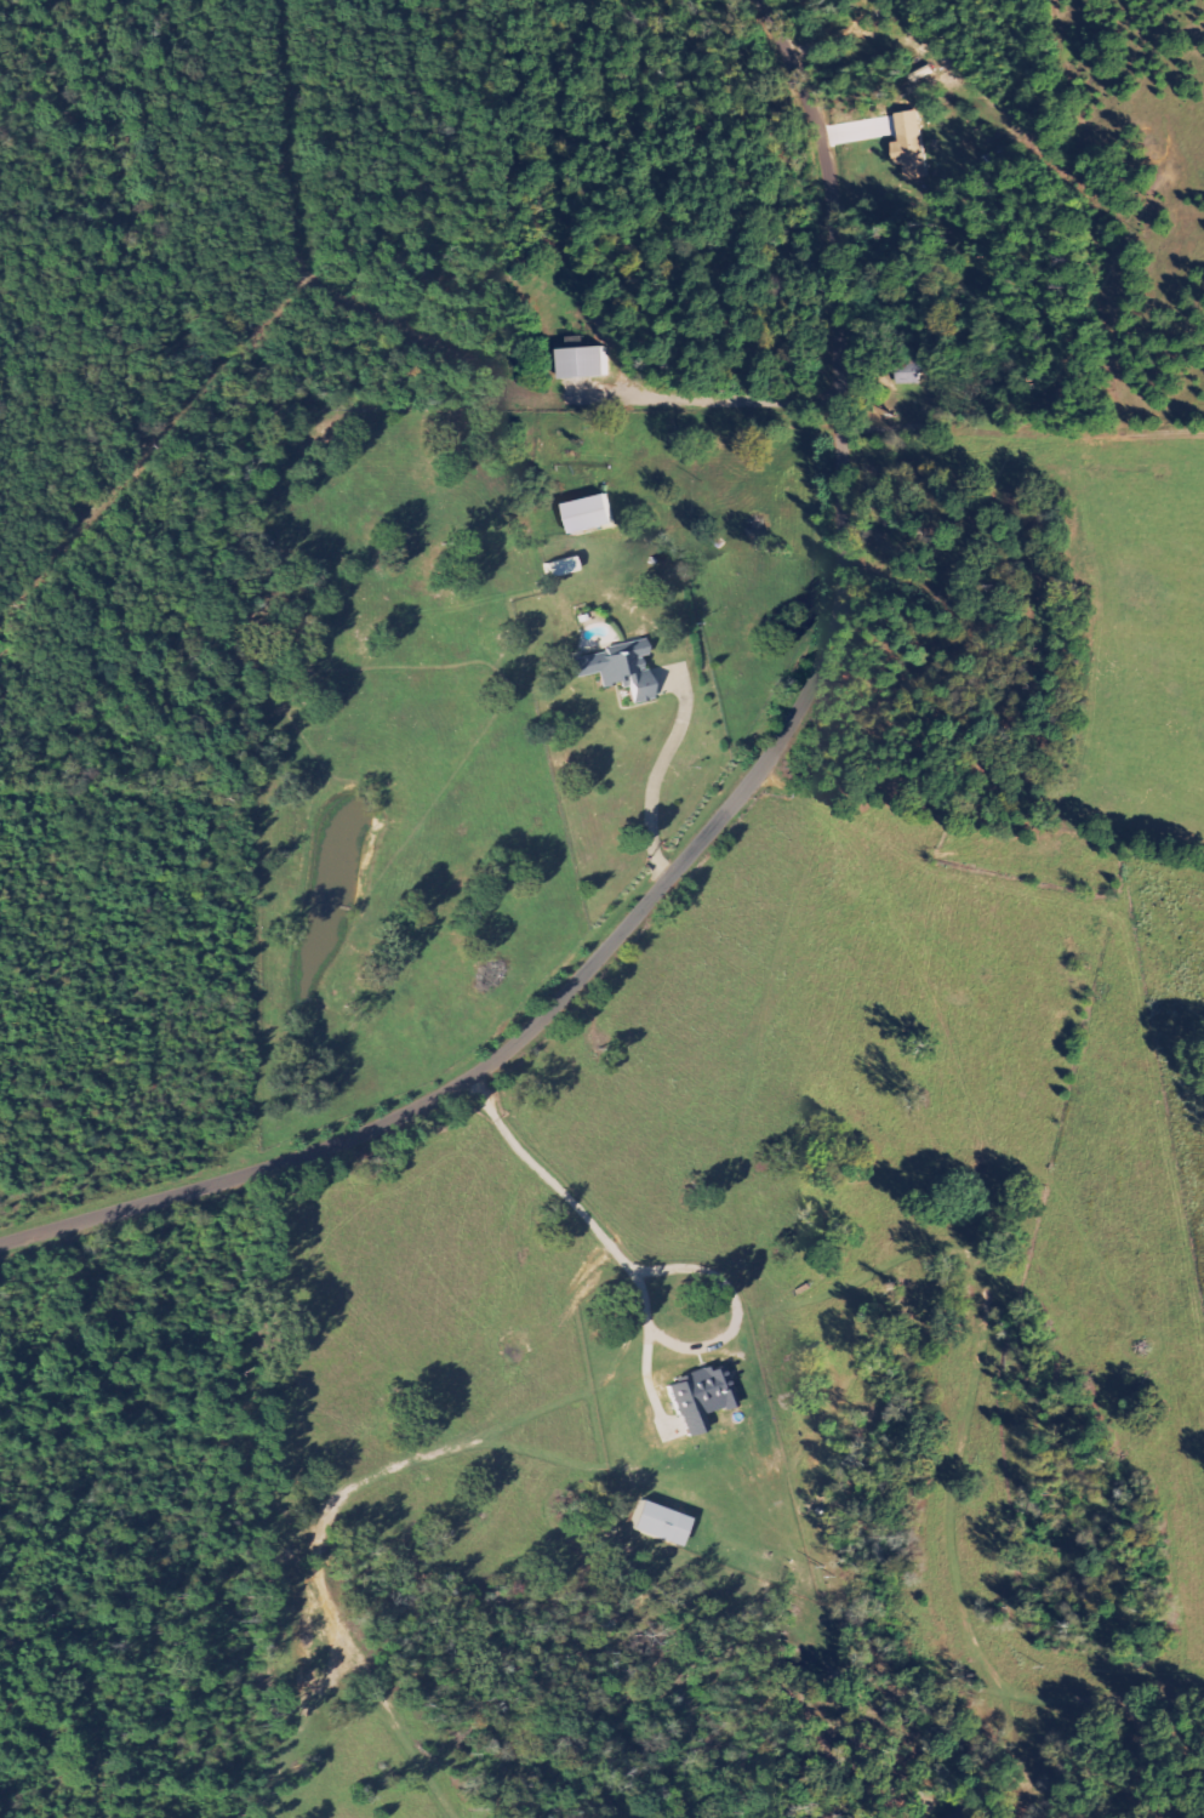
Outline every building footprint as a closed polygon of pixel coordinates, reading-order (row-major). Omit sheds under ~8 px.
[(899,114),(904,142),(897,143),(901,166),(907,164),(911,181),(932,177),(919,111),(899,114)] [(565,380),(610,378),(609,348),(564,350),(565,380)] [(900,384),(923,384),(923,365),(899,365),(900,384)] [(619,524),(612,495),(567,506),(574,535),(619,524)] [(549,581),(580,573),(575,558),(545,566),(549,581)] [(571,660),(575,680),(600,674),(603,689),(626,684),(631,706),(654,701),(645,660),(649,659),(646,643),(571,660)] [(723,1363),(668,1381),(686,1436),(708,1429),(703,1415),(736,1404),(723,1363)] [(632,1529),(679,1548),(690,1518),(643,1500),(632,1529)]
